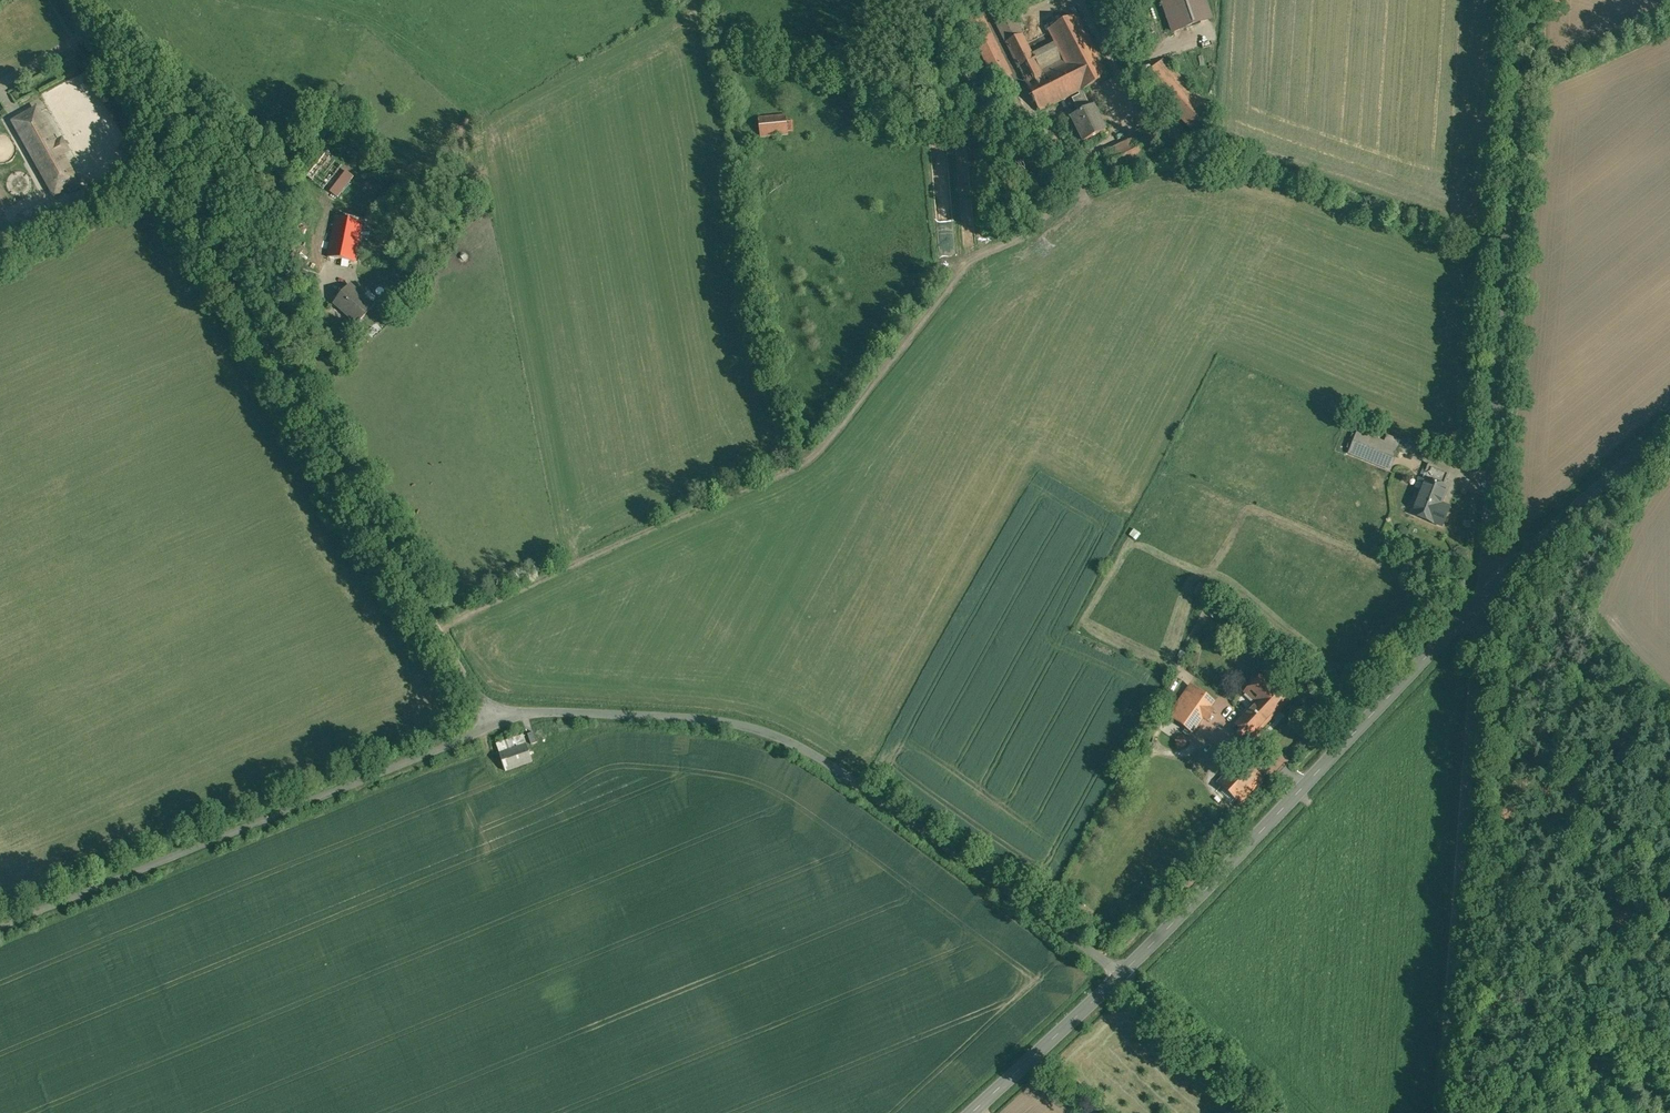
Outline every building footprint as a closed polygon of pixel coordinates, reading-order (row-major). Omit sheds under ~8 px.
[(1205,0),(1163,0),(1174,31),(1175,31),(1210,18),(1211,18),(1205,0)] [(1021,34),(1006,3),(990,11),(1005,42),(1021,34)] [(1011,74),(981,13),(966,21),(996,82),(1011,74)] [(1021,34),(1005,42),(1039,110),(1077,91),(1081,90),(1109,76),(1078,15),(1051,29),(1066,57),(1040,70),(1021,34)] [(1216,113),(1163,58),(1143,78),(1196,132),(1216,113)] [(1089,106),(1081,90),(1077,91),(1079,94),(1071,98),(1078,112),(1070,116),(1083,141),(1104,130),(1100,121),(1099,121),(1092,107),(1093,106),(1092,105),(1089,106)] [(1006,99),(1005,99),(1004,99),(1003,100),(1002,101),(1002,102),(1001,104),(1002,104),(1002,105),(1002,106),(1003,107),(1004,107),(1005,108),(1006,108),(1007,108),(1009,108),(1009,107),(1010,107),(1010,106),(1011,105),(1011,103),(1011,102),(1010,101),(1009,100),(1008,99),(1006,99)] [(36,107),(7,122),(50,202),(78,187),(62,157),(67,155),(59,140),(54,143),(36,107)] [(1012,107),(1011,107),(1010,107),(1009,107),(1009,108),(1008,108),(1007,109),(1006,110),(1006,112),(1006,113),(1007,114),(1007,115),(1009,116),(1010,116),(1012,116),(1013,115),(1014,115),(1014,114),(1015,113),(1015,112),(1015,111),(1015,110),(1014,109),(1014,108),(1013,108),(1012,107)] [(785,115),(757,118),(759,138),(787,135),(785,115)] [(1146,135),(1144,131),(1103,152),(1114,174),(1118,182),(1162,161),(1158,152),(1161,150),(1152,132),(1146,135)] [(354,175),(324,153),(306,177),(337,199),(354,175)] [(363,222),(336,218),(329,257),(355,262),(363,222)] [(373,307),(350,286),(334,303),(357,324),(373,307)] [(1356,433),(1347,455),(1391,471),(1401,445),(1385,439),(1383,443),(1356,433)] [(1430,466),(1410,515),(1444,529),(1451,512),(1437,506),(1450,474),(1430,466)] [(1133,529),(1128,536),(1136,541),(1140,535),(1133,529)] [(1247,738),(1251,742),(1285,704),(1258,679),(1245,695),(1254,703),(1233,726),(1239,731),(1235,735),(1243,742),(1247,738)] [(1191,685),(1166,718),(1191,736),(1203,720),(1208,724),(1216,712),(1212,709),(1216,704),(1191,685)] [(533,732),(527,734),(531,745),(537,742),(533,732)] [(1184,749),(1187,745),(1186,740),(1182,737),(1177,738),(1174,742),(1175,747),(1179,750),(1184,749)] [(532,762),(526,744),(498,754),(504,772),(532,762)] [(1216,784),(1236,801),(1253,783),(1234,765),(1216,784)]
